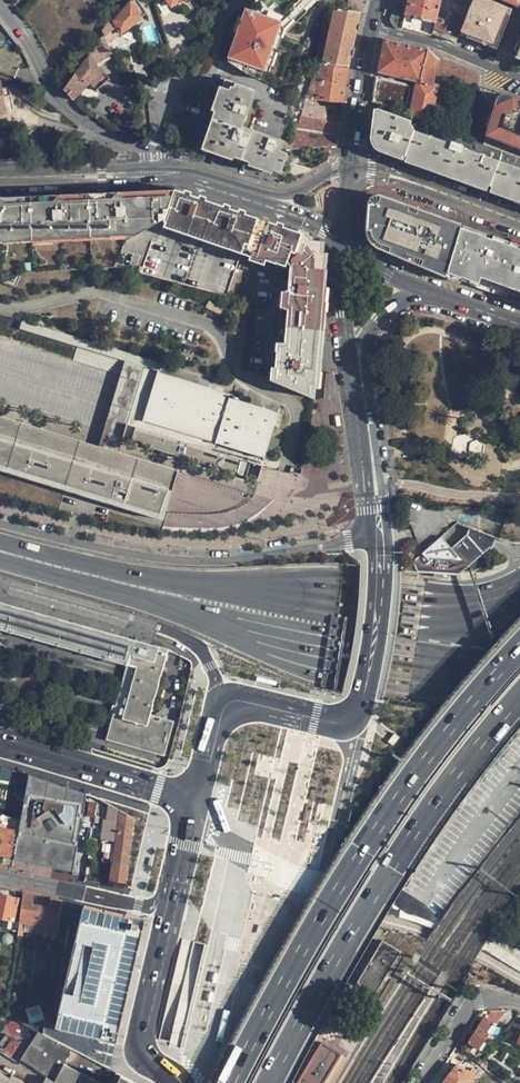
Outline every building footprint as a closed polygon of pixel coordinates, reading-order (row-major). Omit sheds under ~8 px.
[(102,30),(104,35),(108,44),(146,14),(137,0),(132,0),(124,10),(121,8),(117,13),(114,13),(107,21),(106,23),(102,30)] [(236,26),(226,67),(264,81),(285,37),(324,0),(261,0),(236,26)] [(401,29),(408,0),(396,0),(389,20),(393,27),(401,29)] [(401,29),(431,36),(431,34),(455,43),(458,35),(460,31),(465,17),(453,12),(449,22),(436,17),(440,1),(440,0),(408,0),(401,29)] [(485,0),(472,0),(470,6),(465,17),(460,31),(473,36),(471,40),(481,44),(483,40),(496,46),(500,37),(498,34),(500,30),(503,32),(509,16),(504,14),(506,9),(485,0)] [(335,9),(323,63),(348,67),(360,12),(335,9)] [(473,36),(460,31),(458,35),(471,40),(473,36)] [(75,74),(63,89),(63,90),(73,100),(89,84),(96,91),(109,79),(102,71),(100,74),(95,64),(113,55),(108,44),(104,35),(94,43),(89,54),(74,72),(75,74)] [(383,40),(376,76),(415,85),(416,82),(432,85),(433,78),(437,60),(427,50),(383,40)] [(477,96),(480,77),(437,58),(437,60),(433,78),(477,96)] [(316,63),(312,78),(307,97),(304,104),(313,105),(315,106),(316,99),(343,102),(348,68),(316,63)] [(376,78),(372,100),(405,112),(409,89),(406,85),(376,78)] [(280,174),(287,153),(280,151),(283,141),(243,126),(255,90),(225,80),(201,147),(280,174)] [(416,82),(415,85),(410,108),(416,117),(430,122),(437,87),(432,85),(416,82)] [(499,103),(485,146),(507,154),(519,159),(519,102),(510,98),(507,97),(504,98),(501,100),(499,103)] [(313,109),(313,105),(304,104),(289,151),(337,146),(342,114),(331,112),(330,121),(325,120),(326,111),(313,109)] [(377,109),(373,138),(374,140),(376,144),(378,146),(382,148),(519,198),(519,159),(507,154),(485,146),(445,131),(438,129),(431,126),(430,130),(377,109)] [(177,135),(174,142),(187,147),(189,139),(177,135)] [(165,218),(174,190),(125,192),(123,193),(3,198),(0,198),(0,237),(8,237),(143,231),(165,218)] [(274,381),(315,399),(317,374),(320,346),(318,345),(322,302),(321,302),(322,287),(321,286),(323,257),(309,237),(176,190),(174,190),(165,218),(164,222),(258,255),(257,257),(275,264),(277,258),(287,262),(290,267),(288,291),(286,290),(284,309),(287,310),(284,342),(281,342),(280,352),(277,352),(274,381)] [(460,224),(457,237),(445,275),(519,301),(519,250),(519,247),(519,246),(492,236),(491,239),(484,237),(486,234),(460,224)] [(227,296),(240,300),(248,273),(236,269),(227,296)] [(223,292),(224,277),(213,277),(213,292),(223,292)] [(223,317),(227,310),(208,301),(205,309),(223,317)] [(152,360),(144,384),(142,391),(133,419),(141,422),(157,370),(160,363),(152,360)] [(200,375),(160,363),(157,370),(198,383),(200,375)] [(281,414),(158,375),(145,420),(276,462),(281,441),(274,439),(281,414)] [(165,516),(179,466),(0,413),(0,466),(165,516)] [(281,490),(288,495),(293,486),(294,485),(284,483),(281,490)] [(440,553),(432,544),(402,570),(402,571),(459,574),(482,554),(466,536),(451,548),(448,546),(440,553)] [(128,666),(109,740),(164,758),(174,724),(152,718),(169,652),(0,604),(0,630),(128,666)] [(0,770),(0,780),(8,782),(11,773),(0,770)] [(23,786),(25,778),(13,774),(11,783),(23,786)] [(29,775),(21,820),(15,857),(14,859),(47,866),(54,826),(61,785),(33,776),(29,775)] [(47,866),(73,872),(86,794),(61,785),(54,826),(47,866)] [(111,879),(126,882),(134,818),(120,810),(119,818),(119,821),(114,821),(113,830),(118,831),(111,879)] [(15,857),(21,820),(0,815),(0,854),(15,857)] [(91,823),(84,821),(81,836),(89,837),(91,823)] [(51,939),(55,940),(61,900),(51,897),(49,905),(32,902),(33,894),(23,892),(17,934),(22,935),(23,932),(24,923),(38,925),(52,927),(51,936),(51,939)] [(0,894),(0,915),(13,919),(18,898),(0,894)] [(60,1013),(57,1028),(101,1038),(115,1041),(141,920),(127,917),(83,908),(60,1013)] [(23,932),(51,936),(52,927),(38,925),(24,923),(23,932)] [(374,994),(399,953),(386,946),(387,944),(380,940),(355,983),(374,994)] [(400,952),(387,944),(386,946),(399,953),(400,952)] [(468,1052),(497,1010),(491,1010),(486,1018),(484,1016),(463,1048),(468,1052)] [(496,1024),(505,1010),(497,1010),(468,1052),(473,1055),(494,1023),(496,1024)] [(45,1037),(39,1047),(35,1045),(24,1061),(48,1076),(44,1082),(121,1082),(124,1077),(45,1037)] [(347,1052),(314,1038),(294,1082),(334,1082),(347,1052)] [(472,1077),(476,1071),(471,1069),(469,1073),(448,1058),(430,1082),(467,1082),(472,1077)] [(10,1075),(9,1077),(0,1072),(0,1082),(23,1082),(10,1075)]
